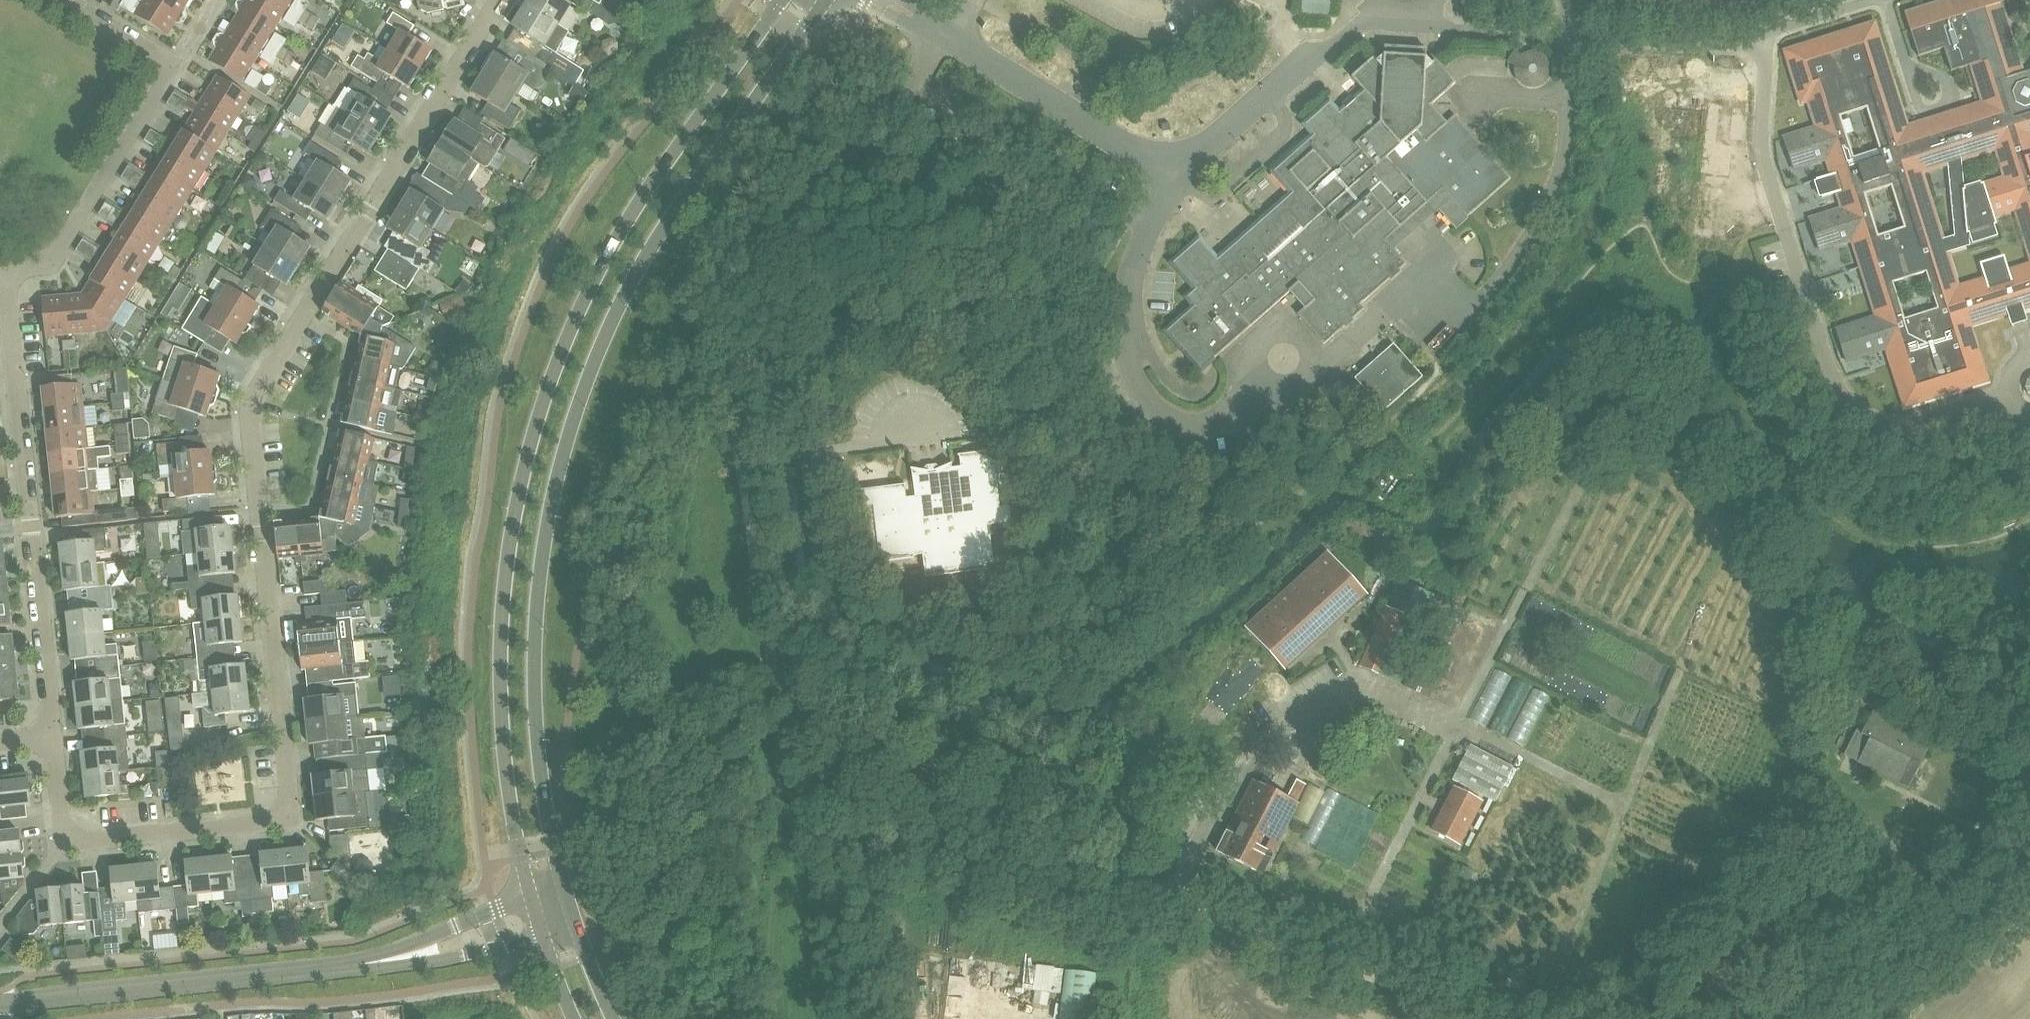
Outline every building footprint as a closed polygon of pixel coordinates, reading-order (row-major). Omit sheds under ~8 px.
[(186,20),(154,0),(145,0),(143,3),(139,0),(125,0),(125,1),(123,0),(115,0),(111,7),(118,12),(121,6),(167,35),(175,22),(178,24),(184,23),(186,20)] [(186,20),(188,17),(186,11),(183,9),(189,0),(154,0),(186,20)] [(238,1),(277,24),(280,18),(295,27),(299,21),(302,15),(277,0),(239,0),(238,1)] [(302,15),(299,21),(306,25),(313,15),(305,10),(309,3),(304,0),(277,0),(302,15)] [(419,8),(428,13),(445,9),(443,0),(417,0),(419,8)] [(594,2),(592,0),(530,0),(526,6),(558,26),(571,5),(570,5),(572,3),(588,13),(594,2)] [(1302,14),(1329,16),(1330,0),(1331,0),(1303,0),(1302,14)] [(1934,125),(1935,129),(1927,131),(1926,128),(1903,135),(1895,111),(1901,109),(1890,73),(1874,23),(1786,51),(1802,103),(1808,100),(1817,128),(1801,133),(1784,138),(1791,158),(1808,153),(1811,163),(1827,158),(1829,166),(1833,165),(1836,173),(1832,174),(1816,179),(1822,198),(1838,193),(1842,191),(1844,199),(1840,201),(1843,209),(1827,214),(1810,219),(1816,240),(1833,234),(1837,245),(1853,240),(1861,267),(1863,275),(1876,318),(1853,325),(1836,330),(1842,350),(1859,345),(1862,356),(1885,348),(1897,387),(1904,407),(1986,381),(1979,361),(1968,326),(2008,314),(2010,320),(2022,317),(2020,310),(2024,308),(2029,306),(2029,265),(2009,272),(1986,279),(1958,288),(1946,252),(1969,245),(1968,235),(1997,226),(1994,217),(2016,210),(2029,255),(2029,70),(2022,73),(2001,3),(2003,3),(2002,0),(1946,0),(1905,13),(1919,56),(1944,48),(1951,70),(1971,64),(1979,88),(1985,86),(1992,107),(1976,112),(1934,125)] [(2024,0),(2007,0),(2011,15),(2027,11),(2024,0)] [(272,31),(277,24),(238,1),(236,4),(237,10),(241,12),(233,24),(279,52),(276,58),(284,62),(290,51),(283,47),(287,40),(272,31)] [(546,46),(558,26),(526,6),(513,26),(523,32),(514,45),(537,59),(545,46),(546,46)] [(389,50),(424,71),(428,65),(427,60),(432,51),(409,36),(415,26),(394,13),(387,23),(400,31),(389,50)] [(313,15),(306,25),(314,30),(320,19),(313,15)] [(217,35),(215,38),(254,61),(258,55),(272,64),(276,58),(279,52),(233,24),(226,36),(223,34),(217,35)] [(609,56),(611,55),(618,51),(619,45),(619,42),(611,37),(602,41),(602,51),(609,56)] [(250,68),(254,61),(215,38),(214,41),(215,47),(218,49),(210,61),(267,96),(272,89),(261,82),(264,77),(250,68)] [(1352,77),(1362,89),(1364,91),(1339,113),(1330,102),(1305,124),(1314,135),(1273,171),(1297,199),(1222,265),(1199,239),(1172,263),(1195,289),(1187,297),(1195,306),(1166,331),(1181,348),(1193,337),(1213,359),(1298,284),(1313,301),(1298,314),(1324,344),(1364,309),(1360,305),(1407,264),(1386,240),(1443,189),(1467,217),(1511,178),(1455,115),(1446,123),(1431,105),(1456,83),(1435,60),(1432,63),(1426,57),(1427,49),(1385,46),(1384,55),(1378,60),(1375,57),(1352,77)] [(420,78),(424,71),(389,50),(382,61),(369,53),(364,60),(361,58),(356,59),(352,67),(379,84),(386,74),(409,88),(415,79),(420,78)] [(291,67),(298,56),(290,51),(284,62),(291,67)] [(1545,84),(1548,81),(1551,76),(1551,71),(1551,65),(1550,61),(1547,57),(1543,54),(1538,52),(1534,51),(1529,51),(1525,53),(1521,55),(1519,57),(1517,59),(1516,62),(1515,65),(1514,68),(1514,73),(1516,78),(1519,82),(1523,85),(1527,87),(1532,88),(1537,88),(1541,86),(1545,84)] [(520,68),(500,56),(496,54),(484,73),(517,94),(524,83),(531,88),(534,89),(536,90),(538,90),(540,89),(542,89),(544,88),(545,86),(547,85),(553,75),(526,58),(520,68)] [(472,92),(489,102),(496,107),(489,117),(510,130),(522,111),(511,104),(517,94),(484,73),(472,92)] [(208,93),(240,113),(250,96),(219,76),(208,93)] [(334,106),(337,108),(348,115),(380,135),(392,116),(369,101),(375,91),(355,78),(348,89),(344,90),(334,106)] [(171,99),(186,108),(189,102),(174,93),(171,99)] [(228,131),(240,113),(208,93),(196,112),(228,131)] [(182,113),(186,108),(171,99),(168,104),(182,113)] [(262,114),(267,106),(256,100),(252,107),(262,114)] [(380,135),(348,115),(337,108),(325,127),(322,125),(315,136),(339,150),(345,140),(368,154),(380,135)] [(185,130),(217,150),(228,131),(196,112),(185,130)] [(474,133),(457,122),(455,121),(442,141),(471,159),(479,164),(485,167),(489,166),(507,139),(480,123),(474,133)] [(148,135),(163,144),(167,138),(152,129),(148,135)] [(205,168),(217,150),(185,130),(173,149),(205,168)] [(160,150),(163,144),(148,135),(145,141),(160,150)] [(479,164),(471,159),(442,141),(430,162),(449,174),(442,184),(460,195),(479,164)] [(328,167),(335,157),(311,142),(304,153),(319,162),(307,180),(340,201),(351,181),(328,167)] [(162,167),(194,187),(205,168),(173,149),(162,167)] [(528,149),(520,161),(529,166),(537,154),(528,149)] [(125,172),(140,181),(144,176),(129,167),(125,172)] [(182,206),(194,187),(162,167),(150,186),(182,206)] [(137,187),(140,181),(125,172),(122,177),(137,187)] [(248,175),(241,185),(251,191),(258,181),(248,175)] [(328,220),(340,201),(307,180),(295,199),(281,190),(274,201),(298,216),(305,206),(328,220)] [(423,197),(417,194),(412,190),(400,209),(433,230),(454,196),(432,182),(423,197)] [(182,206),(150,186),(139,205),(171,224),(182,206)] [(103,209),(118,218),(121,213),(106,203),(103,209)] [(159,243),(171,224),(139,205),(127,223),(159,243)] [(114,223),(118,218),(103,209),(99,214),(114,223)] [(273,236),(266,246),(299,266),(311,247),(287,232),(293,222),(273,209),(261,228),(273,236)] [(441,235),(433,230),(400,209),(388,229),(399,235),(389,250),(420,269),(426,259),(441,235)] [(159,243),(127,223),(116,242),(148,261),(159,243)] [(83,240),(80,245),(95,255),(98,249),(83,240)] [(136,280),(148,261),(116,242),(104,260),(136,280)] [(92,260),(95,255),(80,245),(77,251),(92,260)] [(274,277),(281,282),(287,286),(299,266),(266,246),(246,279),(265,291),(274,277)] [(388,249),(381,260),(403,273),(396,284),(407,291),(420,269),(389,250),(388,249)] [(426,259),(420,269),(432,277),(439,266),(426,259)] [(125,298),(136,280),(104,260),(93,279),(125,298)] [(403,273),(381,260),(375,271),(396,284),(403,273)] [(169,274),(176,279),(180,272),(173,268),(169,274)] [(223,295),(217,305),(252,327),(256,321),(254,316),(260,307),(237,292),(243,281),(222,268),(210,287),(223,295)] [(83,295),(105,330),(125,298),(93,279),(83,295)] [(464,297),(471,288),(472,287),(472,286),(464,280),(456,290),(464,297)] [(323,312),(342,324),(364,288),(360,285),(356,291),(341,281),(323,312)] [(342,324),(361,336),(372,318),(385,326),(391,323),(395,317),(379,307),(383,300),(364,288),(342,324)] [(67,334),(105,330),(83,295),(64,296),(67,334)] [(43,298),(46,336),(67,334),(64,296),(43,298)] [(462,296),(440,305),(446,318),(468,309),(462,296)] [(252,327),(217,305),(204,298),(197,309),(184,330),(205,343),(214,330),(237,344),(243,335),(248,334),(252,327)] [(385,326),(372,318),(361,336),(356,358),(397,368),(399,361),(406,362),(417,348),(398,336),(396,344),(382,341),(385,326)] [(1382,413),(1421,378),(1392,345),(1353,380),(1382,413)] [(163,380),(178,385),(217,397),(220,391),(217,385),(221,375),(194,367),(198,355),(174,347),(163,380)] [(70,350),(64,350),(66,370),(72,369),(70,350)] [(356,358),(351,379),(386,388),(390,371),(396,373),(397,368),(356,358)] [(436,361),(431,375),(439,377),(443,364),(436,361)] [(128,368),(114,370),(116,383),(129,381),(128,368)] [(427,389),(435,391),(439,377),(431,375),(427,389)] [(387,410),(396,412),(397,413),(399,407),(393,406),(397,390),(386,388),(351,379),(346,401),(387,410)] [(178,385),(163,380),(153,414),(177,421),(181,409),(207,417),(210,407),(215,404),(217,397),(178,385)] [(45,410),(82,406),(80,384),(43,388),(45,410)] [(112,403),(125,401),(124,393),(111,394),(112,403)] [(126,410),(125,401),(112,403),(113,411),(126,410)] [(396,412),(387,410),(346,401),(341,423),(386,433),(390,418),(395,419),(396,412)] [(426,420),(430,406),(422,404),(418,417),(426,420)] [(85,427),(82,406),(45,410),(48,431),(85,427)] [(414,431),(422,433),(426,420),(418,417),(414,431)] [(87,449),(85,427),(48,431),(50,453),(87,449)] [(340,431),(334,453),(375,462),(377,457),(371,456),(375,439),(340,431)] [(117,446),(130,444),(129,436),(116,437),(117,446)] [(212,461),(211,451),(183,454),(182,442),(157,444),(159,466),(174,464),(176,477),(217,472),(216,465),(212,461)] [(130,453),(130,444),(117,446),(118,454),(130,453)] [(52,474),(89,470),(97,470),(100,469),(99,458),(112,457),(111,446),(87,449),(50,453),(52,474)] [(862,491),(864,506),(873,505),(879,545),(869,547),(871,563),(914,557),(914,555),(923,554),(926,577),(995,568),(991,535),(989,536),(987,525),(1012,522),(1010,506),(1001,507),(996,467),(1005,466),(1003,451),(1006,450),(1006,449),(958,455),(958,456),(960,456),(961,467),(952,468),(952,465),(953,465),(952,463),(935,470),(936,471),(937,471),(937,473),(929,474),(928,472),(929,472),(929,471),(911,469),(911,470),(912,470),(915,497),(907,498),(905,486),(906,486),(906,484),(859,490),(859,492),(862,491)] [(374,467),(375,462),(334,453),(330,474),(365,482),(368,466),(374,467)] [(407,455),(405,469),(413,470),(415,456),(407,455)] [(411,484),(413,470),(405,469),(403,483),(411,484)] [(89,470),(52,474),(55,496),(92,492),(100,491),(97,470),(89,470)] [(218,480),(217,472),(176,477),(178,498),(163,500),(164,512),(189,510),(188,498),(215,495),(214,484),(218,480)] [(325,496),(366,505),(368,505),(371,490),(376,492),(378,485),(365,482),(330,474),(325,496)] [(120,480),(121,489),(134,487),(133,479),(120,480)] [(135,496),(134,487),(121,489),(122,497),(135,496)] [(94,511),(92,492),(55,496),(57,518),(62,518),(63,527),(129,520),(128,507),(94,511)] [(322,535),(334,534),(338,522),(361,527),(369,522),(372,506),(368,505),(366,505),(325,496),(320,518),(322,535)] [(402,499),(400,513),(408,514),(410,500),(402,499)] [(398,527),(406,528),(408,514),(400,513),(398,527)] [(231,526),(229,527),(206,529),(205,518),(183,520),(186,555),(198,553),(233,550),(231,526)] [(323,554),(323,550),(336,550),(334,534),(322,535),(320,518),(297,520),(302,562),(307,561),(306,555),(323,554)] [(275,522),(278,558),(296,556),(296,563),(302,562),(297,520),(275,522)] [(159,537),(157,523),(145,524),(146,538),(159,537)] [(106,528),(83,530),(84,542),(60,544),(62,567),(97,564),(96,552),(108,551),(106,528)] [(188,567),(190,589),(213,587),(211,575),(236,573),(233,550),(198,553),(200,565),(188,567)] [(1307,572),(1338,606),(1358,588),(1359,590),(1361,589),(1328,553),(1307,572)] [(89,588),(90,600),(113,597),(112,585),(100,587),(97,564),(62,567),(65,591),(89,588)] [(1318,624),(1338,606),(1307,572),(1287,590),(1318,624)] [(304,595),(321,593),(330,592),(329,580),(303,582),(304,595)] [(7,583),(0,583),(0,605),(10,604),(7,583)] [(204,608),(206,623),(241,619),(238,596),(214,598),(213,587),(190,589),(192,610),(204,608)] [(1422,587),(1406,620),(1384,610),(1359,667),(1380,677),(1397,685),(1399,682),(1416,690),(1423,673),(1407,666),(1440,595),(1422,587)] [(346,590),(330,592),(321,593),(323,606),(347,603),(346,590)] [(1267,609),(1299,643),(1318,624),(1287,590),(1267,609)] [(67,614),(70,637),(105,633),(102,610),(114,609),(113,597),(90,600),(92,611),(67,614)] [(297,622),(300,646),(340,642),(337,621),(366,618),(365,602),(347,603),(323,606),(322,606),(324,620),(298,623),(298,622),(297,622)] [(12,626),(10,604),(0,605),(0,627),(12,626)] [(1279,663),(1281,662),(1279,660),(1299,643),(1267,609),(1247,628),(1279,663)] [(197,658),(220,656),(219,644),(243,642),(241,619),(206,623),(194,624),(197,658)] [(120,666),(119,654),(118,643),(106,645),(105,633),(70,637),(72,660),(96,657),(98,669),(120,666)] [(15,657),(13,635),(0,636),(0,659),(15,657)] [(354,641),(340,642),(300,646),(302,671),(303,670),(328,667),(330,682),(371,677),(369,661),(356,663),(354,641)] [(201,693),(213,692),(248,688),(245,665),(221,667),(220,656),(197,658),(185,660),(186,675),(192,674),(193,682),(200,681),(201,693)] [(18,679),(15,657),(0,659),(0,681),(18,679)] [(77,706),(112,702),(124,701),(120,666),(98,669),(99,680),(74,683),(77,706)] [(1485,725),(1510,676),(1495,668),(1469,717),(1485,725)] [(20,701),(18,679),(0,681),(0,703),(20,701)] [(1504,736),(1530,687),(1515,679),(1489,728),(1504,736)] [(346,718),(360,717),(356,683),(331,685),(333,697),(305,700),(308,722),(346,718)] [(161,684),(151,685),(152,698),(162,697),(161,684)] [(250,711),(248,688),(213,692),(201,693),(193,694),(194,705),(202,705),(205,727),(227,725),(226,714),(250,711)] [(1523,746),(1549,697),(1534,688),(1508,737),(1523,746)] [(113,716),(112,702),(77,706),(79,729),(104,727),(105,738),(127,736),(125,715),(113,716)] [(1909,787),(1920,765),(1932,742),(1872,712),(1866,724),(1861,722),(1845,755),(1909,787)] [(360,717),(346,718),(308,722),(310,744),(316,744),(318,759),(338,757),(366,754),(388,752),(386,736),(362,738),(360,717)] [(185,751),(184,735),(169,736),(171,752),(185,751)] [(82,752),(84,775),(119,771),(118,757),(119,757),(126,749),(126,748),(129,747),(127,736),(105,738),(106,749),(82,752)] [(1495,802),(1513,767),(1470,745),(1452,779),(1495,802)] [(315,798),(354,793),(371,792),(368,769),(366,754),(338,757),(340,772),(313,775),(315,798)] [(159,790),(172,789),(170,766),(157,768),(158,782),(149,783),(150,797),(160,796),(159,790)] [(119,771),(84,775),(87,798),(117,795),(118,800),(131,799),(129,784),(121,785),(119,771)] [(1264,787),(1267,781),(1263,779),(1259,785),(1252,781),(1217,851),(1263,875),(1299,804),(1298,803),(1307,785),(1296,780),(1287,798),(1264,787)] [(29,780),(0,783),(0,820),(3,820),(28,817),(26,804),(31,804),(30,795),(33,792),(32,784),(29,782),(29,780)] [(1310,784),(1293,816),(1309,824),(1326,792),(1310,784)] [(1455,788),(1441,814),(1433,830),(1460,844),(1482,802),(1455,788)] [(1326,792),(1309,824),(1301,838),(1317,846),(1342,798),(1327,790),(1326,792)] [(371,792),(354,793),(315,798),(318,820),(345,817),(347,829),(370,827),(369,814),(371,792)] [(22,854),(22,853),(24,850),(23,842),(20,839),(19,831),(0,833),(0,856),(22,854)] [(307,848),(284,850),(287,885),(299,884),(300,896),(311,895),(312,903),(327,901),(324,871),(309,872),(307,848)] [(261,853),(261,856),(263,877),(249,879),(251,901),(274,899),(273,887),(287,885),(284,850),(261,853)] [(22,854),(0,856),(0,880),(24,877),(23,868),(26,865),(25,858),(22,855),(22,854)] [(232,856),(209,858),(213,893),(224,892),(226,904),(251,901),(249,879),(235,880),(232,856)] [(198,895),(213,893),(209,858),(186,861),(188,885),(174,887),(176,909),(200,907),(198,895)] [(356,890),(364,881),(339,861),(332,870),(356,890)] [(157,864),(134,866),(138,901),(150,900),(151,912),(176,909),(174,887),(160,888),(157,864)] [(100,894),(103,932),(118,930),(117,920),(127,919),(126,902),(138,901),(134,866),(111,869),(115,904),(115,908),(101,910),(100,894)] [(374,871),(365,882),(371,887),(374,890),(383,878),(374,871)] [(62,889),(61,889),(65,924),(95,920),(96,937),(104,936),(103,932),(100,894),(85,895),(84,886),(76,887),(72,884),(65,885),(62,889)] [(41,926),(65,924),(61,889),(60,889),(57,886),(49,887),(47,890),(38,891),(39,899),(31,900),(17,918),(18,936),(35,934),(41,926)] [(291,919),(279,920),(281,935),(292,933),(291,919)] [(21,965),(29,964),(28,951),(11,938),(2,949),(21,965)] [(1055,968),(1052,993),(1061,994),(1064,970),(1055,968)] [(1059,1018),(1091,1018),(1096,973),(1065,970),(1059,1018)] [(366,1009),(367,1018),(377,1018),(376,1008),(366,1009)] [(343,1011),(344,1018),(354,1018),(353,1010),(343,1011)]
